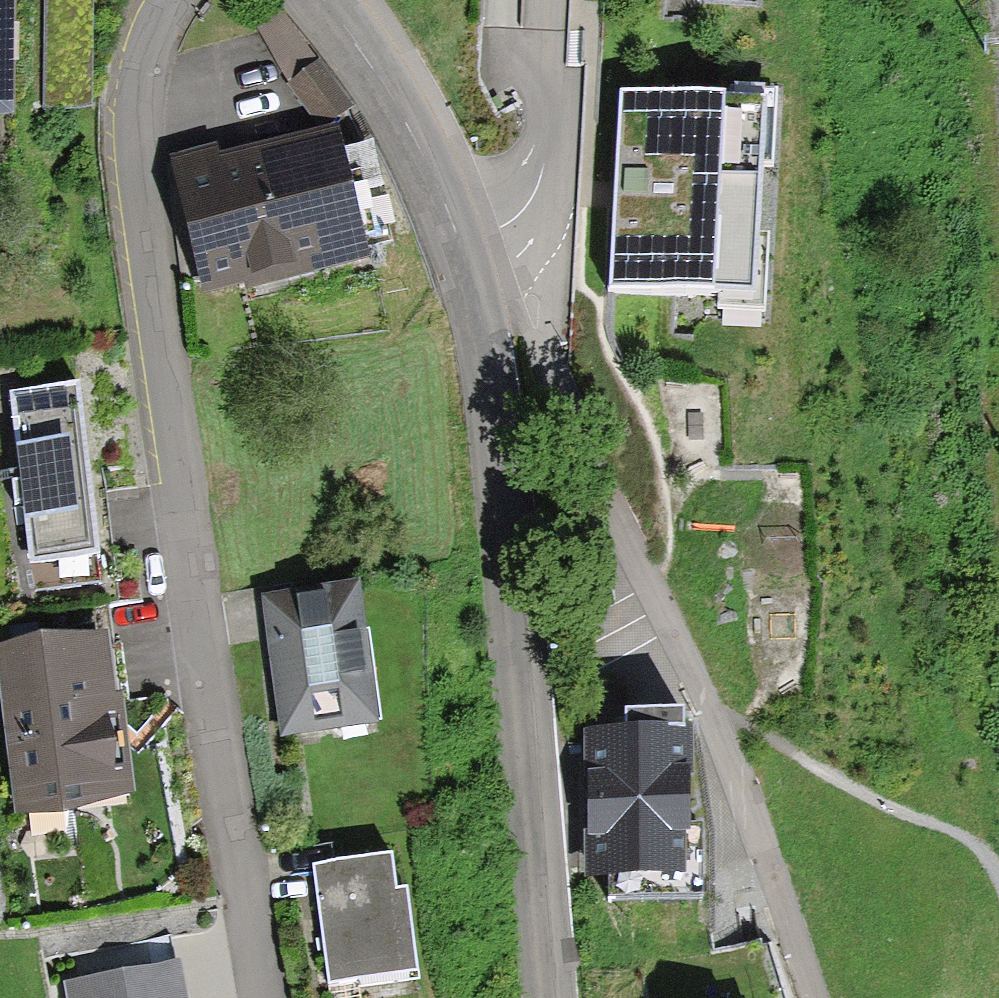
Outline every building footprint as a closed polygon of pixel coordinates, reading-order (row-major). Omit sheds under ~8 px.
[(42,99),(81,98),(78,0),(40,0),(42,99)] [(765,99),(615,98),(615,193),(614,300),(764,300),(765,99)] [(173,169),(201,281),(351,244),(323,132),(173,169)] [(0,398),(0,405),(22,583),(100,574),(77,388),(0,398)] [(281,740),(383,726),(363,583),(262,597),(281,740)] [(16,817),(132,802),(107,637),(0,645),(16,817)] [(584,720),(588,864),(684,861),(680,717),(584,720)] [(312,869),(326,982),(412,972),(399,859),(312,869)] [(179,967),(65,988),(67,997),(185,997),(179,967)]
